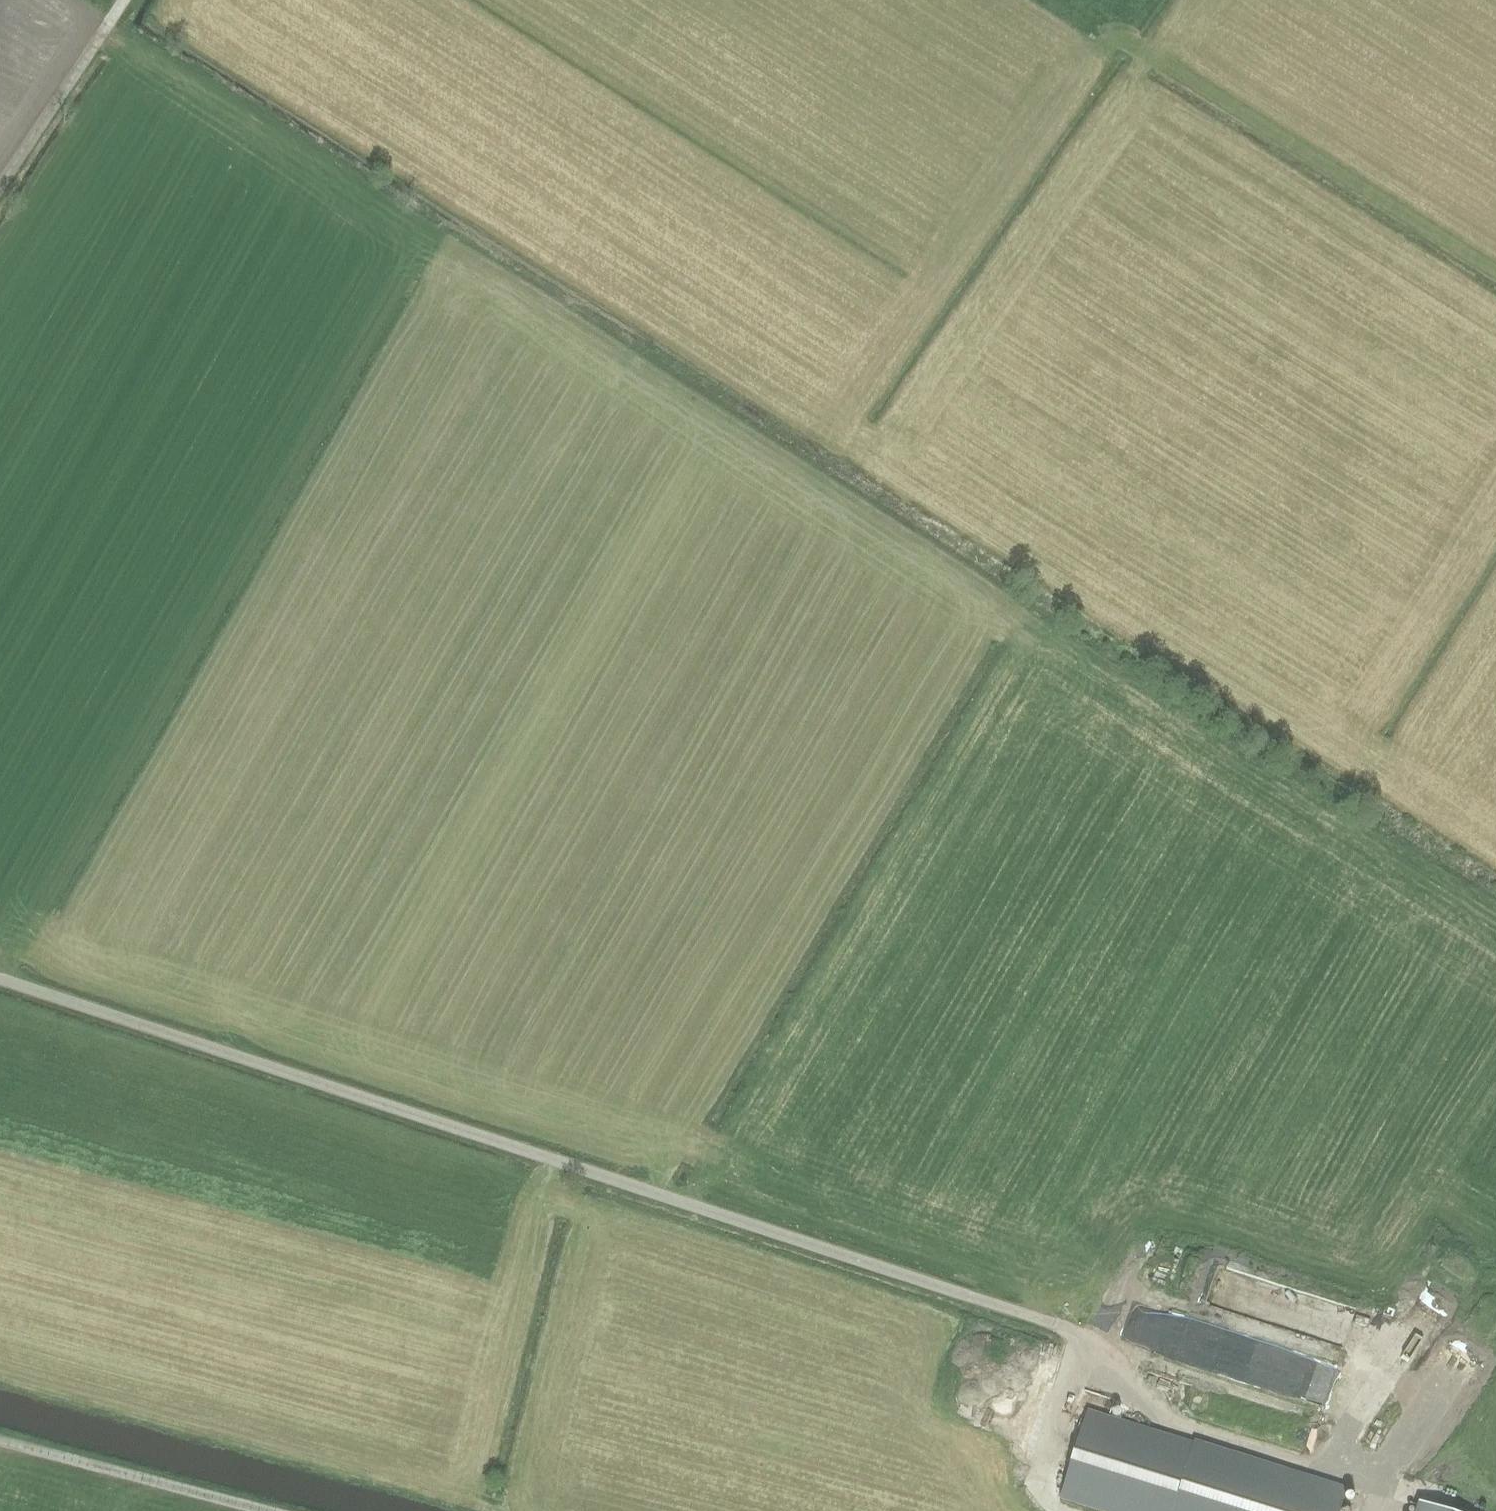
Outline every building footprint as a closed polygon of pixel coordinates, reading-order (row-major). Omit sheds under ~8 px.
[(1193,1445),(1088,1412),(1061,1498),(1101,1510),(1341,1510),(1348,1489),(1195,1440),(1193,1445)] [(1420,1502),(1417,1510),(1446,1510),(1420,1502)]
